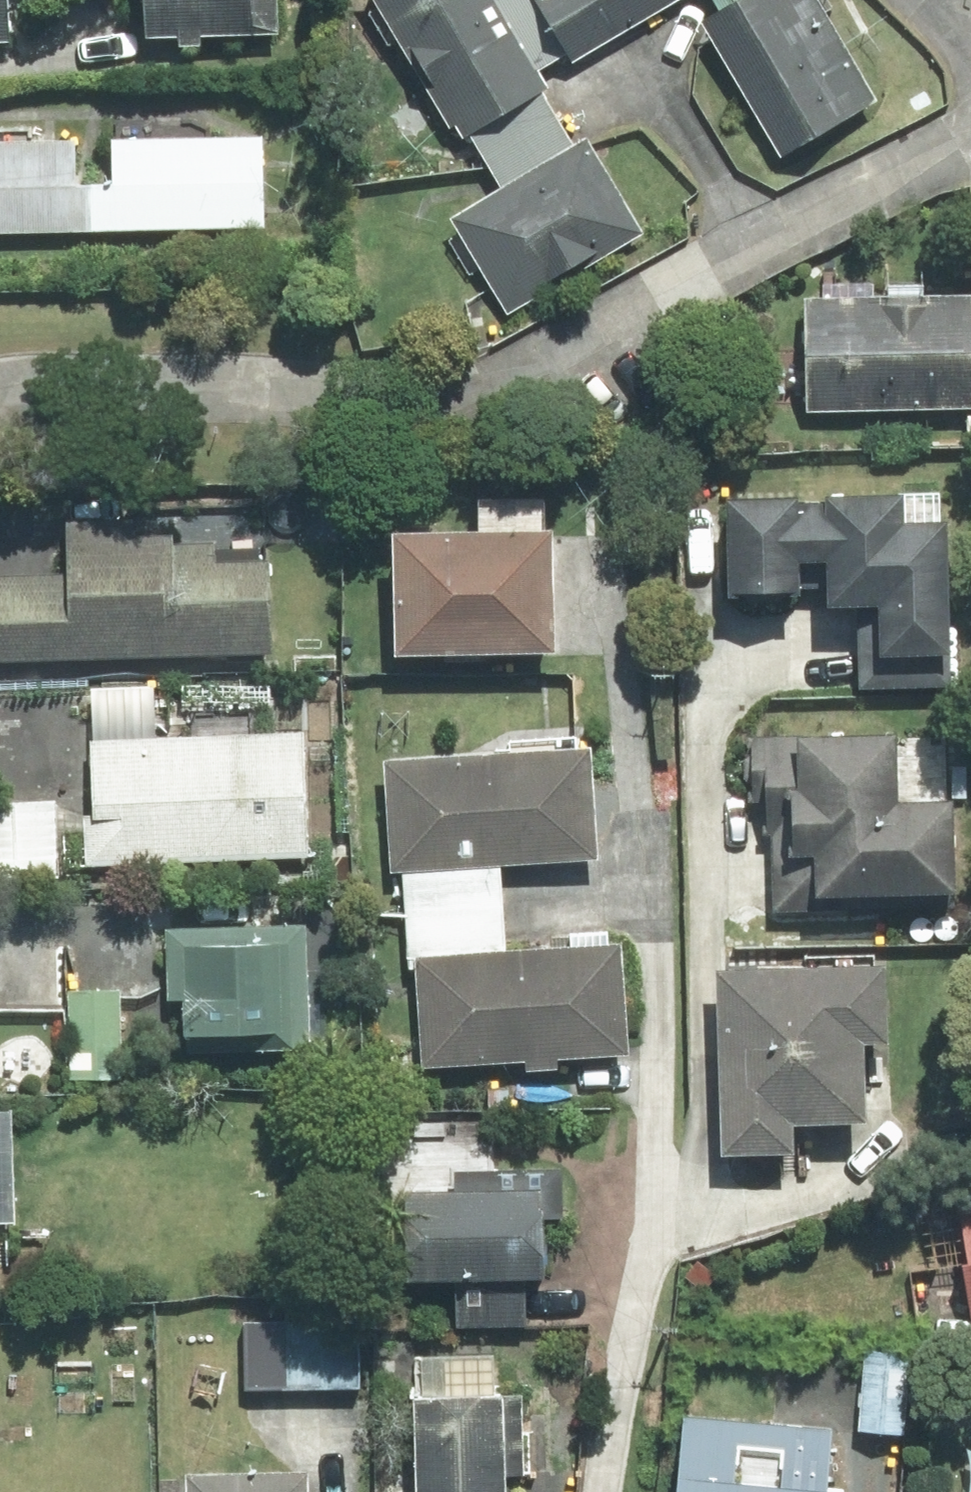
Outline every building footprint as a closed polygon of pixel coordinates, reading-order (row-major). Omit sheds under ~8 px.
[(21,34),(21,0),(0,0),(0,34),(21,34)] [(157,26),(262,27),(262,0),(157,0),(157,26)] [(508,0),(381,0),(459,136),(555,81),(508,0)] [(583,60),(678,0),(545,0),(583,60)] [(824,0),(739,0),(706,20),(788,157),(884,99),(824,0)] [(266,228),(266,136),(119,136),(119,183),(88,183),(88,143),(0,143),(0,228),(266,228)] [(648,235),(594,138),(457,214),(512,312),(648,235)] [(816,290),(815,409),(970,411),(970,292),(816,290)] [(944,516),(944,499),(836,494),(835,510),(805,508),(806,496),(734,493),(730,586),(809,589),(810,559),(833,560),(832,599),(887,602),(885,650),(957,653),(963,517),(944,516)] [(276,653),(274,523),(73,527),(74,572),(0,573),(0,657),(276,653)] [(566,529),(403,527),(401,648),(564,650),(566,529)] [(313,857),(313,733),(159,734),(158,689),(94,689),(95,857),(313,857)] [(903,791),(906,729),(808,724),(807,739),(755,736),(751,826),(798,829),(796,853),(824,854),(822,884),(962,892),(967,795),(903,791)] [(510,950),(507,866),(601,863),(597,749),(390,757),(394,870),(409,869),(412,953),(510,950)] [(0,803),(0,867),(60,867),(60,803),(0,803)] [(313,925),(170,923),(169,996),(192,997),(191,1051),(311,1053),(313,925)] [(510,950),(420,954),(426,1069),(633,1059),(627,944),(510,950)] [(898,969),(724,963),(720,1063),(730,1063),(727,1152),(801,1154),(802,1122),(871,1124),(874,1039),(895,1040),(898,969)] [(949,1170),(970,1280),(970,1166),(949,1170)] [(408,1187),(406,1270),(557,1272),(558,1187),(521,1186),(522,1172),(463,1171),(463,1188),(408,1187)] [(365,1311),(242,1314),(245,1391),(367,1387),(365,1311)] [(926,1348),(871,1342),(861,1428),(916,1435),(926,1348)] [(498,1393),(498,1351),(426,1351),(425,1396),(424,1491),(512,1491),(513,1393),(498,1393)] [(694,1399),(685,1491),(834,1491),(841,1412),(694,1399)] [(192,1469),(193,1491),(321,1491),(320,1467),(192,1469)]
